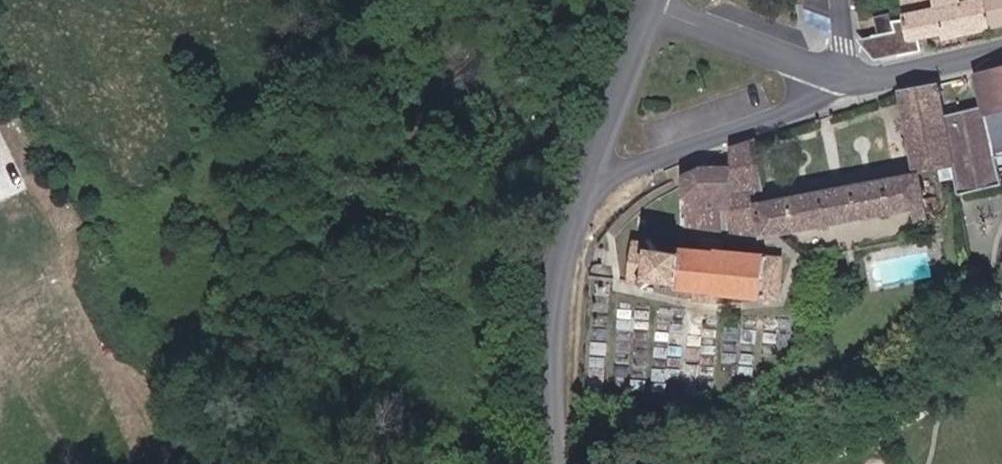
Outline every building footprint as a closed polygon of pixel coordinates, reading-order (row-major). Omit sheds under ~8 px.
[(897,58),(934,48),(927,29),(955,22),(959,29),(1001,18),(1001,2),(1001,0),(914,0),(914,2),(886,10),(897,58)] [(994,103),(995,106),(1001,104),(1001,64),(985,69),(994,103)] [(942,82),(907,94),(918,180),(925,179),(957,173),(947,115),(942,82)] [(957,173),(959,189),(1001,179),(1001,135),(1000,128),(995,106),(994,103),(947,115),(957,173)] [(760,211),(761,184),(762,158),(696,162),(693,223),(745,223),(746,209),(760,211)] [(918,180),(778,206),(781,227),(799,225),(926,205),(925,179),(918,180)] [(672,228),(630,225),(625,286),(666,290),(667,278),(692,281),(691,293),(709,294),(710,281),(725,282),(725,287),(729,287),(728,296),(740,296),(741,284),(761,285),(760,298),(772,299),(773,287),(783,288),(786,252),(774,251),(775,241),(761,240),(760,251),(743,250),(744,237),(730,236),(729,249),(711,248),(712,236),(695,235),(695,244),(670,242),(672,228)]
